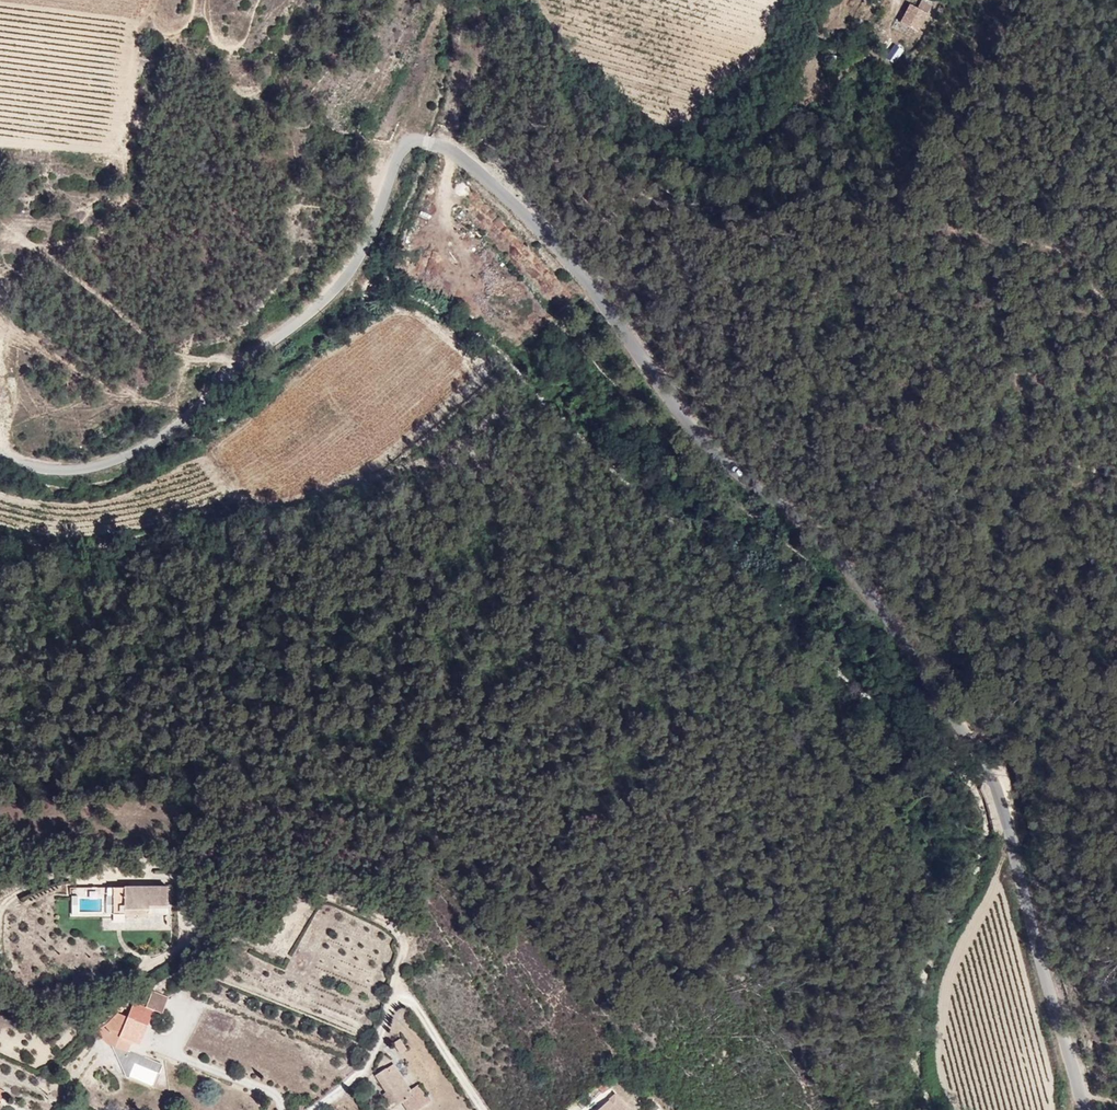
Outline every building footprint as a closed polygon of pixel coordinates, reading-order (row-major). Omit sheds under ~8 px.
[(908,4),(899,23),(919,33),(932,5),(922,0),(920,0),(917,8),(908,4)] [(896,41),(886,57),(895,63),(905,46),(896,41)] [(177,925),(168,881),(120,883),(105,933),(177,925)] [(154,1042),(155,1008),(123,1008),(100,1029),(134,1051),(154,1042)] [(398,1054),(406,1049),(400,1038),(392,1043),(398,1054)] [(137,1054),(128,1076),(153,1086),(162,1064),(137,1054)] [(403,1062),(371,1090),(386,1109),(425,1109),(428,1109),(403,1062)] [(612,1088),(585,1109),(627,1109),(612,1088)]
